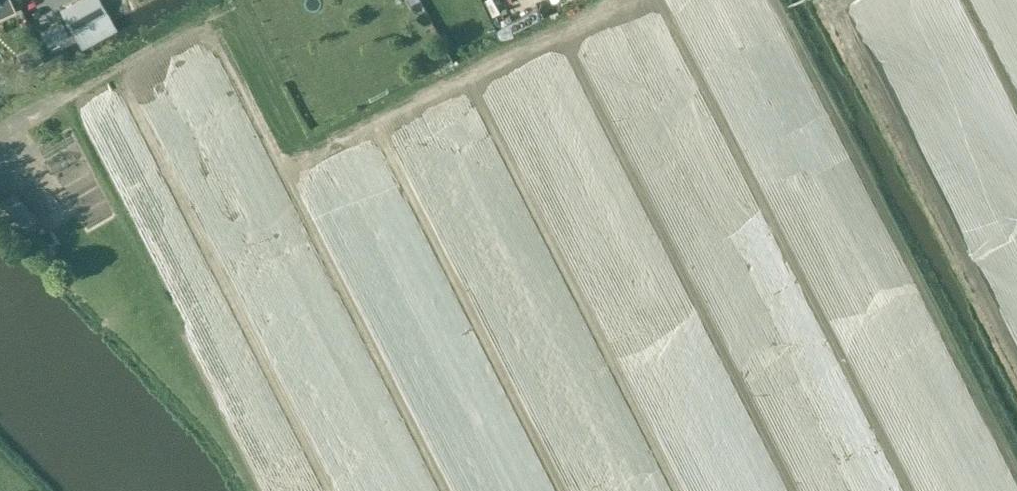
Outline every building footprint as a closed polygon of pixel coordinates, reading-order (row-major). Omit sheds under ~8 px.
[(16,9),(12,0),(0,0),(0,17),(16,9)] [(107,11),(101,0),(78,0),(60,10),(72,31),(82,48),(118,29),(107,11)]
